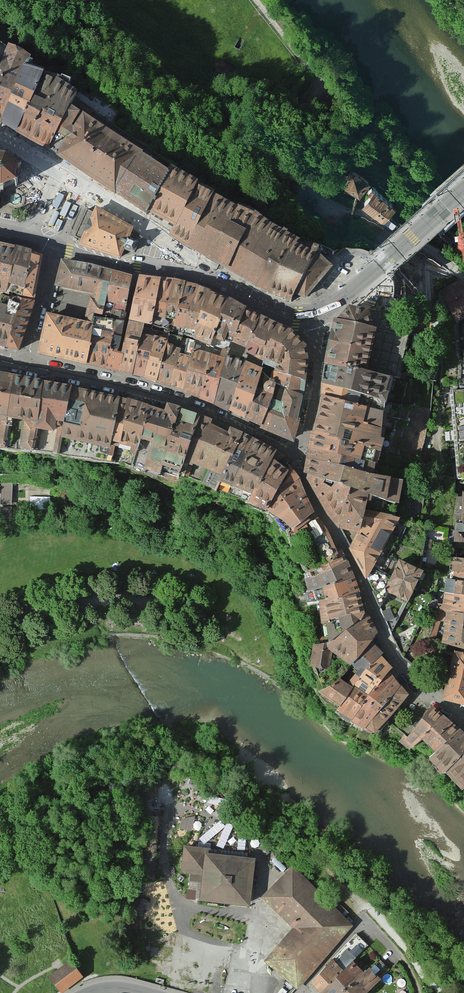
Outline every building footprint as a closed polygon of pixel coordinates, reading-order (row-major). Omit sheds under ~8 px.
[(14,129),(40,66),(22,57),(15,76),(0,114),(0,122),(5,124),(14,129)] [(232,67),(221,62),(216,73),(227,78),(232,67)] [(20,132),(25,136),(54,73),(40,66),(14,129),(20,132)] [(15,76),(0,70),(0,114),(15,76)] [(36,141),(46,146),(74,95),(70,92),(74,85),(54,73),(25,136),(36,141)] [(145,214),(147,210),(168,165),(89,115),(94,107),(74,95),(46,146),(86,174),(145,214)] [(5,210),(7,186),(19,187),(36,182),(38,164),(24,152),(0,149),(0,209),(5,210)] [(159,217),(173,224),(196,176),(170,161),(168,165),(147,210),(159,217)] [(373,184),(351,168),(338,187),(360,202),(373,184)] [(169,233),(187,243),(213,186),(196,176),(173,224),(169,233)] [(187,243),(227,266),(253,208),(213,186),(187,243)] [(395,204),(374,189),(363,205),(384,220),(395,204)] [(79,239),(78,243),(119,256),(123,247),(133,251),(139,239),(128,234),(132,226),(113,215),(94,205),(92,210),(87,208),(74,236),(79,239)] [(227,266),(264,296),(296,235),(286,224),(284,227),(253,208),(227,266)] [(304,304),(333,264),(315,253),(319,244),(296,235),(264,296),(289,306),(292,298),(304,304)] [(0,241),(0,290),(0,289),(3,290),(13,244),(2,241),(0,241)] [(22,246),(13,244),(3,290),(7,291),(8,288),(19,292),(29,249),(22,246)] [(35,251),(29,249),(19,292),(19,295),(33,298),(42,253),(35,251)] [(110,269),(89,264),(64,260),(60,273),(57,287),(88,294),(104,297),(110,269)] [(130,274),(110,269),(104,297),(100,315),(114,316),(115,310),(123,311),(130,274)] [(154,326),(168,277),(139,274),(127,318),(143,321),(154,326)] [(183,279),(168,277),(154,326),(168,331),(183,279)] [(195,282),(183,279),(168,331),(182,336),(195,282)] [(463,279),(443,290),(458,324),(463,321),(463,282),(463,279)] [(205,288),(195,282),(182,336),(191,339),(205,288)] [(211,344),(226,297),(205,288),(191,339),(196,341),(211,344)] [(18,299),(6,295),(7,291),(3,290),(0,289),(0,290),(0,345),(4,346),(18,299)] [(83,319),(50,311),(39,352),(84,361),(92,317),(93,313),(100,315),(104,297),(88,294),(83,319)] [(368,376),(391,382),(398,383),(400,372),(408,337),(397,333),(403,299),(394,297),(381,294),(379,303),(368,300),(365,313),(368,313),(375,335),(368,376)] [(4,346),(17,349),(33,298),(19,295),(18,299),(4,346)] [(231,339),(245,307),(226,297),(211,344),(228,348),(231,339)] [(245,345),(259,314),(245,307),(231,339),(245,345)] [(325,366),(368,376),(375,335),(368,313),(365,313),(350,309),(337,316),(325,366)] [(114,316),(113,320),(103,366),(117,370),(121,350),(116,349),(123,311),(115,310),(114,316)] [(264,360),(276,322),(259,314),(245,345),(242,352),(247,353),(264,360)] [(92,317),(84,361),(92,363),(102,318),(92,317)] [(102,318),(92,363),(103,366),(113,320),(102,318)] [(143,321),(127,318),(121,350),(117,370),(131,373),(143,321)] [(143,321),(131,373),(142,375),(154,326),(143,321)] [(293,329),(276,322),(264,360),(262,366),(271,369),(276,371),(277,367),(304,376),(307,359),(304,342),(293,329)] [(154,326),(142,375),(155,379),(168,331),(154,326)] [(168,331),(155,379),(168,383),(182,336),(168,331)] [(182,336),(168,383),(182,388),(196,341),(191,339),(182,336)] [(181,391),(197,396),(211,344),(196,341),(182,388),(181,391)] [(197,396),(213,403),(228,348),(211,344),(197,396)] [(213,403),(228,409),(245,359),(247,353),(242,352),(228,348),(213,403)] [(228,409),(243,416),(256,386),(262,366),(245,359),(228,409)] [(368,376),(325,366),(321,381),(387,398),(391,382),(368,376)] [(302,393),(304,376),(277,367),(276,371),(274,382),(302,393)] [(243,416),(260,424),(272,395),(274,382),(276,371),(271,369),(268,378),(264,381),(263,384),(264,388),(256,386),(243,416)] [(15,373),(0,370),(0,416),(1,416),(0,421),(0,445),(1,445),(15,373)] [(24,445),(40,379),(15,373),(1,445),(6,445),(11,417),(22,419),(16,445),(24,445)] [(451,389),(458,478),(463,478),(463,376),(461,375),(459,389),(451,389)] [(60,432),(69,385),(40,379),(24,445),(33,445),(38,425),(51,427),(53,415),(59,416),(53,449),(56,449),(60,432)] [(387,398),(321,381),(321,394),(385,409),(387,398)] [(293,438),(302,393),(274,382),(272,395),(260,424),(293,438)] [(106,442),(116,396),(69,385),(60,432),(106,442)] [(320,403),(313,429),(380,446),(385,409),(321,394),(320,403)] [(117,439),(125,398),(116,396),(106,442),(103,457),(109,458),(114,438),(117,439)] [(134,450),(148,405),(125,398),(117,439),(129,443),(127,448),(134,450)] [(179,409),(180,407),(165,402),(164,405),(162,409),(148,405),(134,450),(131,461),(157,468),(159,462),(179,409)] [(198,416),(199,414),(180,407),(179,409),(159,462),(175,468),(198,416)] [(237,432),(238,431),(228,426),(228,427),(227,429),(210,423),(210,420),(211,418),(199,414),(198,416),(175,468),(185,472),(190,458),(207,465),(201,478),(215,485),(217,478),(237,432)] [(313,429),(308,446),(376,461),(380,446),(313,429)] [(251,440),(251,438),(238,431),(237,432),(217,478),(229,483),(251,440)] [(251,493),(273,454),(274,452),(275,449),(251,438),(251,440),(229,483),(251,493)] [(308,446),(306,456),(373,473),(376,461),(308,446)] [(249,497),(264,505),(289,465),(273,454),(251,493),(249,497)] [(373,473),(306,456),(305,466),(327,507),(340,526),(358,531),(365,508),(370,494),(399,502),(403,480),(373,473)] [(299,475),(291,462),(290,464),(289,465),(264,505),(279,512),(288,523),(293,521),(300,533),(308,529),(323,557),(338,551),(332,537),(327,527),(313,510),(299,475)] [(12,484),(1,484),(1,502),(11,502),(12,484)] [(457,496),(455,548),(463,548),(463,497),(457,496)] [(0,506),(0,517),(11,517),(11,506),(0,506)] [(358,531),(349,547),(367,578),(374,566),(400,516),(365,508),(358,531)] [(312,571),(346,558),(342,549),(338,551),(323,557),(310,562),(312,571)] [(463,558),(451,556),(450,564),(453,564),(463,566),(463,558)] [(307,590),(355,576),(348,560),(346,558),(312,571),(304,573),(307,590)] [(389,590),(408,600),(424,571),(400,559),(392,575),(385,588),(389,590)] [(453,564),(452,571),(463,573),(463,566),(453,564)] [(380,607),(389,590),(385,588),(392,575),(374,566),(367,578),(380,607)] [(452,571),(448,570),(446,578),(463,581),(463,573),(452,571)] [(319,600),(360,591),(355,576),(307,590),(310,602),(319,600)] [(463,610),(463,581),(446,578),(443,598),(434,595),(431,602),(438,604),(442,605),(463,610)] [(360,619),(365,613),(360,591),(319,600),(322,622),(326,622),(326,643),(360,619)] [(463,647),(463,610),(442,605),(438,604),(429,637),(433,638),(438,621),(446,623),(443,642),(463,647)] [(390,609),(383,612),(387,623),(395,620),(390,609)] [(352,663),(372,641),(377,635),(368,615),(365,613),(360,619),(326,643),(333,650),(352,663)] [(359,676),(381,655),(384,652),(372,641),(352,663),(357,668),(354,673),(359,676)] [(333,650),(326,643),(317,642),(314,663),(329,666),(333,650)] [(463,702),(463,649),(459,648),(447,698),(463,702)] [(369,694),(389,670),(392,667),(381,655),(359,676),(354,683),(369,694)] [(356,722),(395,677),(389,670),(369,694),(349,718),(356,722)] [(359,676),(354,673),(348,682),(340,676),(322,687),(319,689),(339,704),(354,683),(359,676)] [(366,727),(401,685),(395,677),(356,722),(366,727)] [(369,694),(354,683),(339,704),(336,708),(349,718),(369,694)] [(387,720),(409,694),(401,685),(366,727),(377,731),(387,720)] [(423,739),(443,714),(432,705),(409,736),(405,734),(399,739),(412,748),(423,739)] [(453,723),(443,714),(423,739),(431,745),(453,723)] [(453,723),(431,745),(438,751),(463,732),(463,731),(453,723)] [(463,752),(463,732),(438,751),(430,757),(446,773),(447,771),(463,752)] [(447,771),(463,787),(463,786),(463,752),(447,771)] [(153,777),(139,782),(141,788),(155,783),(153,777)] [(182,817),(181,826),(192,828),(193,818),(182,817)] [(208,876),(205,903),(253,908),(258,861),(210,855),(211,849),(187,846),(184,873),(208,876)] [(294,925),(264,957),(297,987),(356,923),(292,864),(262,896),(294,925)] [(367,943),(356,932),(342,947),(353,958),(354,957),(367,943)] [(354,957),(353,958),(342,968),(320,989),(323,992),(339,992),(365,968),(354,957)] [(342,968),(334,958),(311,980),(320,989),(342,968)] [(71,959),(50,975),(61,990),(62,991),(83,976),(71,959)] [(370,963),(365,968),(339,992),(365,992),(382,976),(370,963)]
